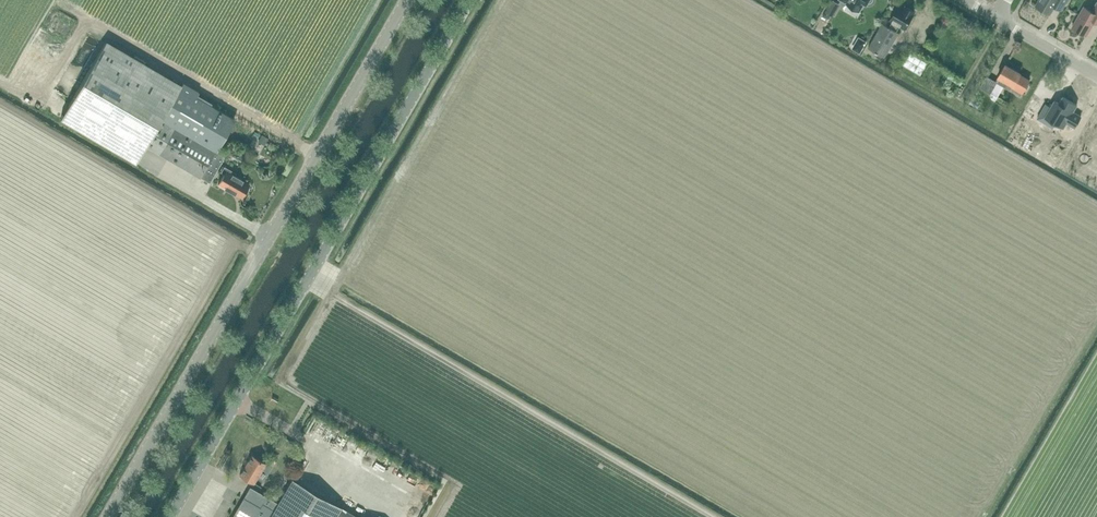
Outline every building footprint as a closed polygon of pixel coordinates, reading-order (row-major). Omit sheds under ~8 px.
[(825,11),(833,16),(840,4),(834,0),(832,0),(825,11)] [(860,11),(864,3),(867,4),(869,0),(842,0),(860,11)] [(1036,5),(1050,14),(1055,6),(1058,0),(1039,0),(1036,5)] [(1096,22),(1096,2),(1092,11),(1084,6),(1072,26),(1087,35),(1095,21),(1096,22)] [(883,22),(868,47),(885,56),(899,32),(897,31),(900,26),(904,29),(915,11),(906,6),(905,8),(899,5),(890,20),(892,21),(889,26),(883,22)] [(130,14),(128,18),(142,23),(143,18),(130,14)] [(859,37),(853,48),(860,52),(866,41),(859,37)] [(216,151),(236,119),(198,97),(201,92),(184,83),(182,87),(106,43),(61,118),(137,162),(147,145),(210,182),(225,157),(216,151)] [(919,52),(913,66),(932,73),(937,59),(919,52)] [(1006,64),(996,81),(987,75),(980,87),(990,93),(997,82),(1020,96),(1030,79),(1020,74),(1021,72),(1006,64)] [(948,84),(951,79),(961,85),(963,82),(949,74),(945,82),(948,84)] [(1049,105),(1041,119),(1048,124),(1049,122),(1051,119),(1067,129),(1070,122),(1078,127),(1083,117),(1076,113),(1080,106),(1075,104),(1077,102),(1069,97),(1068,99),(1066,98),(1062,104),(1057,102),(1054,108),(1049,105)] [(267,138),(262,135),(259,141),(265,144),(267,138)] [(251,184),(235,175),(236,173),(224,166),(220,172),(224,174),(218,184),(242,198),(251,184)] [(349,445),(355,432),(349,429),(343,442),(349,445)] [(379,446),(374,457),(382,460),(386,450),(379,446)] [(267,459),(274,463),(278,457),(271,452),(267,459)] [(239,475),(254,483),(267,463),(252,454),(239,475)] [(278,503),(249,487),(233,516),(360,516),(342,507),(292,478),(278,503)]
